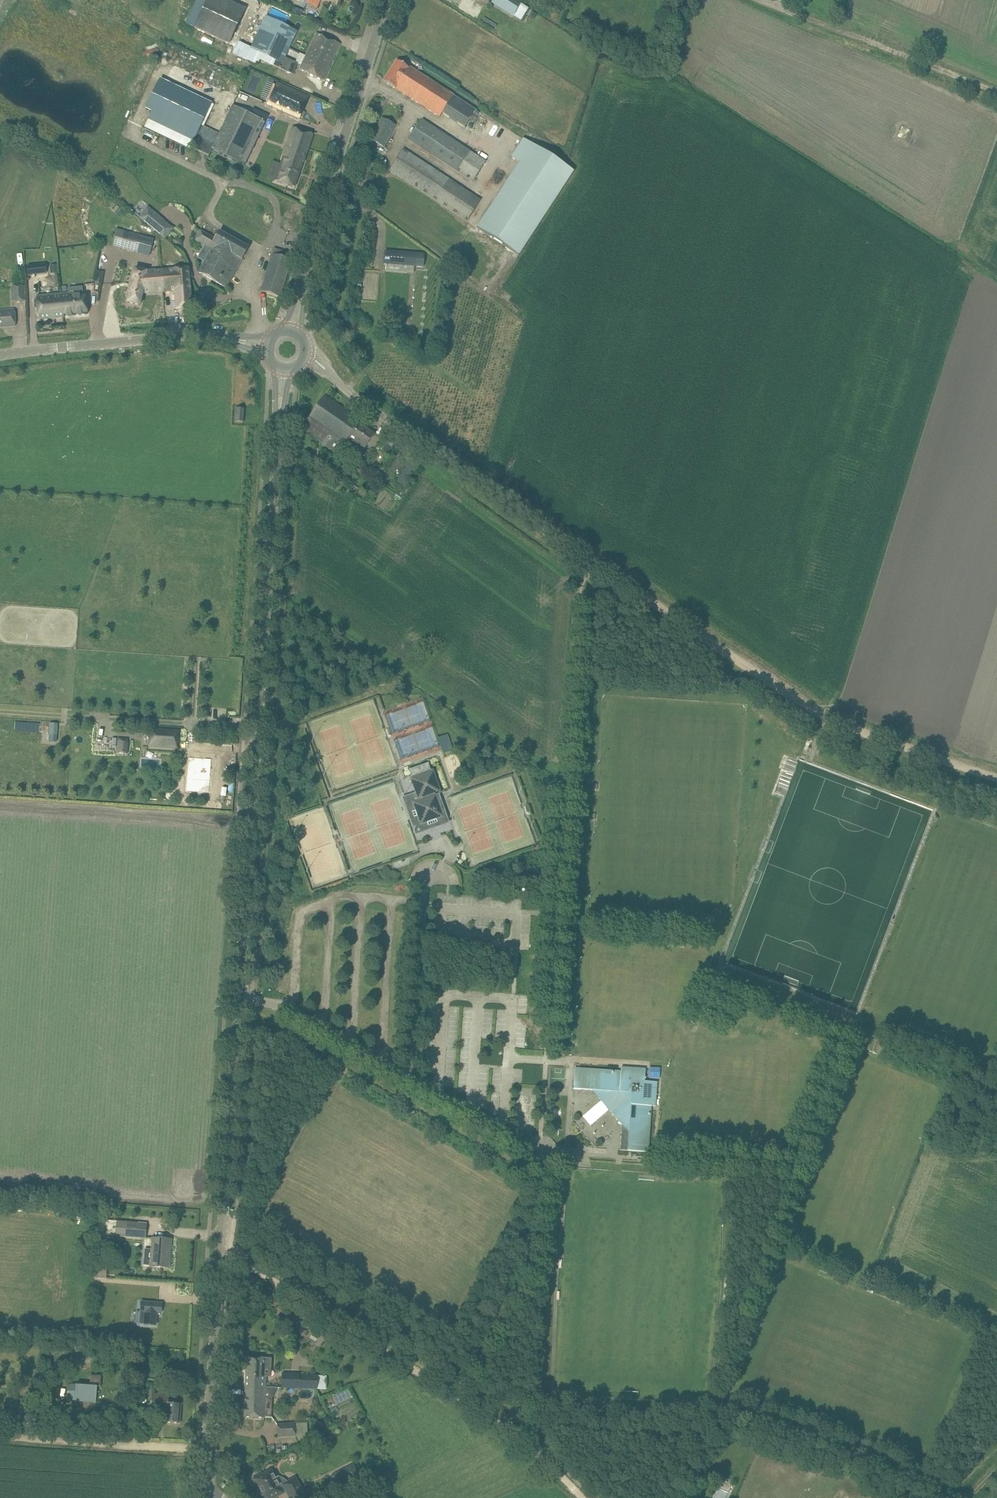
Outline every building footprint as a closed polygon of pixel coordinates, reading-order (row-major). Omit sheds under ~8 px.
[(185,24),(229,45),(233,36),(246,10),(225,0),(197,0),(185,24)] [(515,0),(493,0),(491,3),(513,17),(521,4),(515,0)] [(238,41),(235,47),(260,59),(273,65),(293,74),(298,63),(296,62),(285,58),(289,49),(291,45),(297,32),(266,17),(251,47),(238,41)] [(299,54),(296,62),(298,63),(302,65),(299,70),(314,77),(323,81),(331,63),(340,44),(331,40),(316,33),(305,57),(299,54)] [(453,95),(418,72),(409,67),(409,68),(397,61),(383,81),(440,117),(442,113),(465,128),(465,127),(469,129),(473,123),(469,121),(476,110),(453,95)] [(159,79),(145,109),(151,112),(148,119),(192,141),(189,147),(190,147),(209,156),(212,149),(213,146),(199,139),(201,135),(197,133),(201,125),(211,104),(166,82),(159,79)] [(277,82),(267,104),(300,118),(309,96),(277,82)] [(232,106),(213,146),(212,149),(245,164),(268,115),(254,108),(250,115),(232,106)] [(381,119),(370,140),(384,147),(395,126),(381,119)] [(408,140),(473,182),(486,161),(422,119),(408,140)] [(312,135),(293,128),(275,181),(294,187),(312,135)] [(574,172),(523,138),(511,157),(519,162),(477,228),(519,255),(574,172)] [(390,170),(467,221),(481,200),(403,149),(390,170)] [(140,217),(156,229),(163,220),(154,213),(148,208),(140,217)] [(149,256),(154,239),(116,229),(112,246),(149,256)] [(200,230),(194,242),(203,247),(211,252),(212,250),(233,261),(231,264),(237,267),(248,248),(219,232),(215,238),(200,230)] [(260,292),(280,298),(293,255),(273,249),(260,292)] [(205,263),(199,273),(226,288),(237,267),(231,264),(233,261),(212,250),(211,252),(205,263)] [(423,267),(424,254),(384,251),(383,264),(423,267)] [(34,267),(27,268),(28,275),(36,275),(36,273),(48,272),(47,266),(34,267)] [(135,269),(128,303),(140,305),(142,293),(175,291),(176,310),(191,309),(188,268),(147,271),(135,269)] [(24,301),(23,286),(12,287),(12,301),(24,301)] [(68,293),(60,294),(63,317),(87,314),(85,295),(69,296),(68,293)] [(60,294),(41,296),(41,299),(36,300),(38,319),(63,317),(60,294)] [(15,326),(14,316),(14,309),(0,310),(0,327),(15,326)] [(395,335),(398,323),(387,319),(383,332),(395,335)] [(360,421),(324,395),(307,421),(309,423),(304,430),(337,454),(348,438),(364,449),(375,434),(359,423),(360,421)] [(244,409),(236,409),(235,422),(243,422),(244,409)] [(348,471),(332,460),(327,468),(343,479),(348,471)] [(369,468),(367,472),(370,475),(380,481),(384,476),(373,469),(373,471),(369,468)] [(151,729),(150,747),(177,749),(177,742),(179,742),(180,731),(151,729)] [(447,735),(437,738),(443,753),(452,750),(447,735)] [(128,739),(118,739),(117,753),(126,754),(128,739)] [(184,756),(181,790),(204,792),(206,769),(207,758),(197,757),(184,756)] [(420,825),(443,817),(435,795),(441,793),(433,770),(410,778),(418,800),(412,802),(420,825)] [(599,1098),(622,1124),(620,1144),(628,1145),(627,1150),(648,1152),(651,1106),(655,1106),(657,1082),(645,1081),(645,1069),(621,1067),(621,1071),(575,1068),(574,1089),(599,1090),(599,1098)] [(660,1068),(650,1067),(649,1078),(659,1079),(660,1068)] [(576,1148),(576,1138),(568,1138),(568,1148),(576,1148)] [(144,1238),(146,1223),(106,1220),(104,1235),(144,1238)] [(144,1249),(143,1264),(150,1265),(150,1267),(158,1267),(168,1268),(168,1267),(168,1256),(169,1256),(171,1240),(161,1239),(152,1238),(151,1249),(144,1249)] [(96,1264),(95,1274),(106,1275),(106,1264),(96,1264)] [(140,1315),(139,1324),(144,1324),(155,1325),(156,1313),(161,1313),(162,1304),(141,1302),(140,1312),(140,1315)] [(265,1390),(265,1387),(266,1377),(271,1377),(271,1359),(264,1358),(246,1357),(245,1389),(265,1390)] [(75,1399),(75,1402),(94,1404),(95,1386),(100,1387),(101,1376),(90,1375),(89,1385),(68,1385),(67,1399),(75,1399)] [(281,1375),(281,1388),(326,1390),(326,1377),(281,1375)] [(38,1389),(36,1399),(54,1401),(57,1402),(58,1393),(55,1392),(55,1391),(38,1389)] [(245,1389),(244,1417),(264,1418),(264,1417),(271,1417),(272,1399),(265,1399),(265,1390),(245,1389)] [(167,1395),(157,1394),(151,1394),(151,1401),(151,1411),(165,1412),(164,1422),(179,1424),(181,1404),(166,1403),(167,1395)] [(295,1423),(277,1424),(278,1437),(296,1436),(295,1423)] [(347,1465),(330,1474),(337,1486),(347,1481),(353,1477),(347,1465)] [(253,1479),(256,1485),(257,1485),(265,1497),(272,1497),(283,1492),(282,1492),(286,1489),(291,1497),(303,1497),(305,1497),(295,1479),(288,1482),(280,1487),(274,1476),(271,1470),(262,1475),(261,1474),(253,1479)] [(367,1496),(364,1489),(346,1497),(344,1494),(337,1497),(364,1497),(367,1496)]
